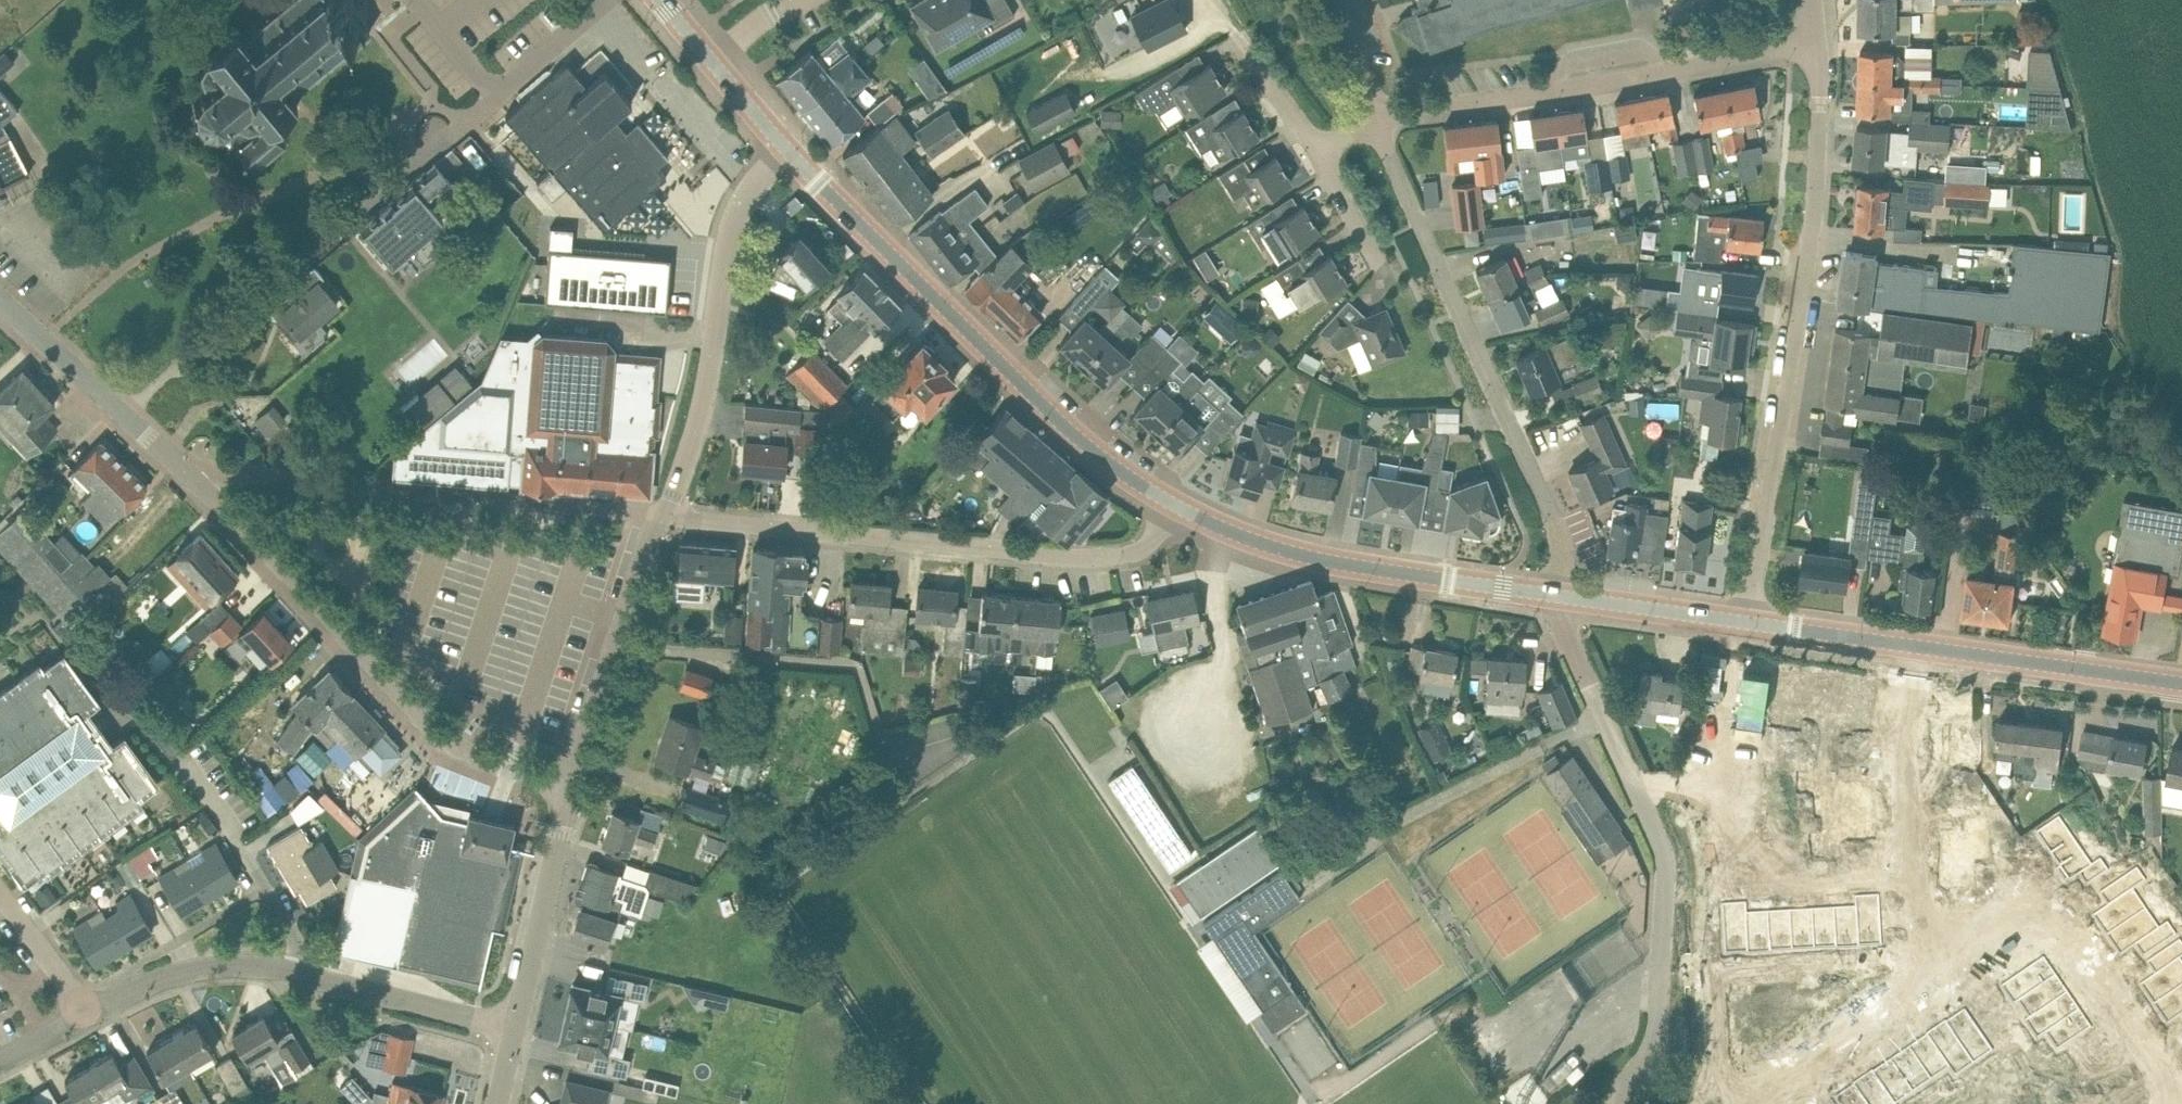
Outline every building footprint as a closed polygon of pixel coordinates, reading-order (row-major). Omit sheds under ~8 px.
[(255,27),(243,37),(236,28),(208,53),(216,62),(206,63),(201,73),(205,84),(211,87),(205,92),(202,89),(200,91),(203,95),(198,102),(194,101),(193,104),(198,105),(198,113),(194,115),(195,118),(199,116),(204,122),(202,127),(205,128),(207,124),(215,126),(216,131),(217,131),(218,139),(230,154),(238,148),(255,168),(285,143),(279,136),(287,130),(277,118),(294,104),(295,106),(298,103),(291,94),(302,84),(305,87),(347,52),(344,50),(356,40),(357,41),(370,31),(354,12),(361,6),(363,9),(365,7),(363,4),(365,3),(363,1),(365,0),(282,0),(252,24),(255,27)] [(1011,6),(1007,0),(920,0),(911,5),(935,48),(993,16),(997,22),(1014,13),(1011,6)] [(1131,14),(1148,46),(1187,27),(1173,0),(1159,0),(1131,14)] [(1424,3),(1412,7),(1413,13),(1404,16),(1397,24),(1423,46),(1423,45),(1428,44),(1429,49),(1462,38),(1462,37),(1483,31),(1474,0),(1423,0),(1424,3)] [(1521,7),(1553,0),(1557,20),(1654,0),(1519,0),(1521,7)] [(1913,30),(1913,12),(1895,12),(1895,7),(1935,7),(1935,0),(1862,0),(1862,30),(1913,30)] [(552,2),(543,10),(552,21),(557,16),(561,13),(552,2)] [(1126,16),(1121,5),(1114,9),(1119,19),(1126,16)] [(949,75),(1026,32),(1020,21),(943,64),(949,75)] [(2031,48),(2029,85),(2038,86),(2061,87),(2051,50),(2031,48)] [(777,76),(802,107),(839,77),(838,76),(857,60),(848,49),(826,67),(811,49),(777,76)] [(1861,49),(1860,81),(1892,82),(1905,82),(1941,82),(1941,76),(1934,76),(1906,75),(1906,68),(1907,59),(1899,51),(1894,51),(1883,50),(1861,49)] [(14,63),(4,53),(0,57),(0,75),(14,63)] [(802,107),(831,142),(864,115),(847,93),(870,76),(857,60),(838,76),(839,77),(802,107)] [(567,61),(505,114),(551,167),(533,182),(549,200),(566,185),(605,230),(623,214),(620,211),(647,187),(650,191),(667,176),(654,162),(665,153),(668,156),(669,155),(638,120),(637,121),(640,124),(629,133),(627,130),(623,133),(611,119),(632,102),(605,70),(584,88),(577,80),(580,77),(567,61)] [(1178,65),(1134,92),(1143,105),(1156,108),(1166,102),(1168,105),(1187,94),(1196,107),(1213,96),(1217,97),(1219,92),(1226,88),(1222,82),(1224,71),(1213,68),(1209,62),(1185,77),(1178,65)] [(1860,81),(1859,110),(1881,111),(1886,111),(1886,120),(1904,120),(1905,90),(1905,82),(1892,82),(1860,81)] [(1746,147),(1742,128),(1744,128),(1742,117),(1759,114),(1753,82),(1723,88),(1735,149),(1746,147)] [(1905,82),(1905,90),(1912,90),(1913,90),(1942,91),(1942,82),(1941,82),(1905,82)] [(2029,85),(2027,125),(2042,126),(2043,105),(2038,105),(2038,86),(2029,85)] [(2038,86),(2038,105),(2043,105),(2042,126),(2072,128),(2066,106),(2061,87),(2038,86)] [(1700,125),(1716,122),(1718,133),(1722,132),(1725,151),(1735,149),(1723,88),(1694,94),(1700,125)] [(1026,111),(1037,132),(1077,110),(1066,89),(1026,111)] [(29,172),(2,122),(19,109),(3,90),(0,92),(0,188),(29,172)] [(1668,91),(1641,96),(1650,141),(1648,127),(1663,124),(1665,138),(1677,136),(1668,91)] [(1650,141),(1641,96),(1615,102),(1624,147),(1650,141)] [(884,98),(867,111),(878,124),(895,110),(884,98)] [(1583,107),(1555,111),(1561,157),(1589,152),(1583,107)] [(1185,127),(1201,152),(1220,140),(1229,153),(1259,134),(1255,128),(1258,117),(1246,114),(1242,108),(1219,123),(1211,111),(1193,123),(1185,127)] [(947,109),(915,130),(919,135),(931,126),(935,131),(953,118),(947,109)] [(1534,144),(1517,146),(1524,197),(1541,194),(1539,181),(1537,167),(1562,163),(1561,157),(1555,111),(1529,115),(1530,117),(1533,136),(1534,144)] [(843,154),(865,182),(887,165),(883,160),(898,148),(900,150),(915,137),(896,114),(860,140),(843,154)] [(931,126),(919,135),(932,155),(963,132),(953,118),(935,131),(931,126)] [(1503,174),(1497,119),(1470,122),(1474,153),(1477,178),(1503,174)] [(1910,131),(1909,147),(1918,148),(1950,150),(1952,123),(1911,120),(1910,131)] [(1474,153),(1470,122),(1444,125),(1449,171),(1460,169),(1459,155),(1474,153)] [(1858,125),(1855,160),(1877,161),(1884,162),(1902,163),(1913,164),(1914,161),(1917,161),(1918,148),(1909,147),(1910,131),(1904,131),(1886,129),(1887,127),(1880,127),(1858,125)] [(1715,167),(1708,135),(1693,137),(1699,170),(1715,167)] [(1018,159),(1035,189),(1070,170),(1054,139),(1018,159)] [(1673,142),(1679,173),(1697,170),(1691,139),(1673,142)] [(451,148),(361,226),(392,262),(412,246),(424,260),(439,247),(427,233),(443,219),(431,203),(425,197),(436,188),(441,194),(453,184),(446,175),(462,161),(451,148)] [(887,165),(865,182),(896,220),(934,192),(900,150),(898,148),(883,160),(887,165)] [(1608,156),(1606,157),(1611,188),(1615,187),(1615,192),(1629,190),(1627,179),(1631,178),(1628,153),(1608,157),(1608,156)] [(1219,173),(1234,198),(1253,186),(1262,199),(1292,180),(1288,174),(1291,163),(1279,160),(1275,154),(1252,169),(1244,158),(1219,173)] [(1611,188),(1606,157),(1584,160),(1586,169),(1589,192),(1611,188)] [(1739,163),(1742,179),(1758,176),(1755,160),(1739,163)] [(1947,179),(1984,181),(1984,164),(1948,162),(1947,179)] [(1886,204),(1933,208),(1934,193),(1946,194),(1945,201),(1990,205),(1991,184),(1968,181),(1947,180),(1935,179),(1906,176),(1905,189),(1861,185),(1857,226),(1884,228),(1886,204)] [(1452,184),(1457,227),(1482,224),(1478,181),(1452,184)] [(910,234),(949,283),(993,248),(975,225),(961,236),(957,230),(970,218),(990,203),(976,185),(910,234)] [(1246,223),(1262,248),(1281,235),(1289,249),(1319,230),(1316,224),(1318,213),(1307,210),(1303,204),(1279,219),(1271,207),(1246,223)] [(1592,214),(1571,217),(1574,232),(1594,228),(1592,214)] [(1762,218),(1741,215),(1728,214),(1728,215),(1709,214),(1708,216),(1697,216),(1694,257),(1720,259),(1721,244),(1759,248),(1762,218)] [(1571,215),(1525,222),(1528,237),(1573,230),(1571,215)] [(1524,221),(1505,223),(1507,241),(1526,238),(1524,221)] [(1634,223),(1619,225),(1622,241),(1637,238),(1634,223)] [(998,318),(1018,337),(1044,310),(1025,292),(1028,290),(1028,286),(1019,278),(1034,263),(1029,258),(1046,241),(1032,227),(1013,243),(1012,241),(992,262),(966,288),(987,308),(988,308),(989,310),(989,314),(994,318),(998,318)] [(1465,230),(1466,242),(1478,241),(1477,229),(1465,230)] [(798,285),(802,290),(828,267),(799,234),(779,252),(780,254),(758,307),(778,315),(791,283),(798,285)] [(550,237),(549,248),(572,250),(573,239),(550,237)] [(1883,320),(1973,333),(1975,317),(1986,318),(2037,323),(2068,326),(2075,326),(2096,328),(2101,329),(2112,251),(2108,251),(2109,242),(2096,241),(2095,250),(2016,242),(2012,268),(2010,268),(2009,273),(2012,274),(2009,295),(1924,283),(1927,266),(1894,261),(1894,263),(1876,260),(1877,254),(1847,250),(1845,265),(1843,265),(1840,282),(1843,283),(1840,302),(1884,308),(1883,320)] [(549,248),(545,301),(665,309),(669,256),(572,250),(549,248)] [(1205,248),(1193,255),(1200,267),(1213,260),(1205,248)] [(1673,248),(1673,258),(1686,259),(1687,248),(1673,248)] [(1096,253),(1072,279),(1082,289),(1092,278),(1106,263),(1096,253)] [(1273,273),(1297,311),(1347,280),(1343,274),(1346,262),(1334,260),(1330,254),(1306,269),(1299,257),(1273,273)] [(1476,270),(1489,297),(1546,272),(1541,261),(1524,269),(1522,264),(1510,270),(1505,257),(1476,270)] [(324,277),(315,266),(314,265),(306,272),(309,275),(277,302),(275,299),(266,306),(275,317),(274,318),(304,353),(329,332),(319,319),(337,304),(318,282),(324,277)] [(1668,288),(1666,306),(1717,312),(1719,298),(1752,302),(1756,273),(1698,265),(1696,275),(1682,273),(1680,289),(1668,288)] [(837,295),(838,296),(827,308),(843,323),(826,340),(842,357),(871,328),(874,331),(900,304),(865,268),(837,295)] [(1489,297),(1501,325),(1529,312),(1524,300),(1536,294),(1533,288),(1550,281),(1546,272),(1489,297)] [(1073,357),(1082,365),(1117,326),(1130,312),(1123,305),(1126,301),(1109,285),(1105,289),(1092,278),(1082,289),(1073,299),(1089,313),(1095,306),(1109,319),(1099,329),(1085,316),(1060,343),(1074,356),(1073,357)] [(1654,304),(1656,286),(1637,283),(1634,302),(1654,304)] [(1571,313),(1564,298),(1536,311),(1543,325),(1571,313)] [(1216,300),(1205,313),(1233,339),(1244,326),(1216,300)] [(1666,306),(1663,323),(1675,325),(1674,332),(1696,335),(1695,341),(1705,342),(1703,360),(1723,363),(1723,364),(1727,365),(1727,363),(1744,365),(1747,337),(1753,338),(1755,323),(1716,318),(1717,312),(1666,306)] [(1319,330),(1338,348),(1361,338),(1372,364),(1404,350),(1386,307),(1350,322),(1336,310),(1319,330)] [(1082,365),(1090,373),(1091,372),(1105,384),(1115,373),(1121,373),(1121,367),(1130,357),(1115,344),(1125,333),(1131,333),(1133,334),(1143,323),(1130,312),(1117,326),(1082,365)] [(1975,317),(1973,333),(1883,320),(1881,332),(1872,331),(1872,330),(1837,325),(1827,401),(1831,401),(1847,403),(1860,405),(1860,410),(1899,415),(1899,416),(1922,418),(1925,395),(1902,392),(1907,356),(1968,365),(1970,351),(1981,352),(1983,334),(1986,318),(1975,317)] [(394,450),(392,476),(508,485),(508,481),(522,482),(522,486),(556,489),(556,486),(649,493),(654,434),(658,434),(660,400),(657,399),(660,355),(614,351),(614,346),(606,337),(543,332),(542,332),(538,327),(527,336),(501,334),(482,377),(473,384),(421,427),(394,450)] [(1133,353),(1148,366),(1167,345),(1152,332),(1133,353)] [(1582,357),(1573,335),(1545,347),(1545,345),(1517,357),(1531,392),(1559,380),(1554,369),(1582,357)] [(1244,339),(1241,346),(1244,352),(1250,355),(1256,353),(1259,346),(1257,339),(1250,337),(1244,339)] [(933,361),(937,356),(922,342),(871,396),(893,416),(902,406),(905,408),(911,401),(923,412),(954,380),(933,361)] [(1197,387),(1205,379),(1193,369),(1184,378),(1177,372),(1173,372),(1173,368),(1174,368),(1182,359),(1167,345),(1148,366),(1145,370),(1159,382),(1157,384),(1158,385),(1150,394),(1144,394),(1144,400),(1134,411),(1148,423),(1147,424),(1156,432),(1197,387)] [(841,391),(849,384),(814,348),(788,374),(823,409),(825,407),(841,391)] [(0,388),(0,424),(1,425),(28,455),(58,427),(45,412),(55,402),(23,367),(0,388)] [(438,378),(403,407),(421,427),(473,384),(461,370),(443,385),(438,378)] [(1604,388),(1597,373),(1572,383),(1579,398),(1604,388)] [(1711,377),(1688,374),(1681,373),(1678,393),(1701,396),(1698,419),(1708,421),(1706,437),(1703,436),(1700,455),(1715,457),(1717,438),(1739,441),(1741,422),(1736,421),(1739,396),(1709,392),(1711,377)] [(1197,387),(1156,432),(1164,440),(1165,439),(1179,452),(1189,441),(1195,441),(1195,434),(1207,421),(1222,435),(1241,414),(1226,400),(1219,408),(1197,387)] [(825,407),(843,426),(859,410),(841,391),(825,407)] [(1831,401),(1828,420),(1824,419),(1821,439),(1836,441),(1834,455),(1868,460),(1870,445),(1851,443),(1854,423),(1844,422),(1847,403),(1831,401)] [(272,402),(253,417),(266,433),(286,417),(272,402)] [(826,409),(823,409),(745,402),(742,439),(745,439),(742,468),(783,472),(786,445),(796,446),(796,449),(797,449),(797,451),(822,453),(826,409)] [(998,505),(1018,523),(1042,495),(1048,500),(1076,468),(1005,406),(987,427),(980,421),(983,418),(982,417),(956,446),(980,467),(982,465),(1011,491),(998,505)] [(1434,422),(1433,408),(1407,409),(1408,423),(1434,422)] [(1582,423),(1598,457),(1570,470),(1583,500),(1612,487),(1604,472),(1625,462),(1603,414),(1582,423)] [(1235,446),(1224,484),(1257,494),(1261,481),(1277,486),(1284,465),(1267,460),(1270,447),(1288,453),(1295,428),(1257,416),(1251,435),(1239,432),(1235,446)] [(1418,520),(1421,501),(1447,505),(1443,525),(1482,532),(1482,530),(1486,531),(1490,531),(1492,531),(1494,530),(1496,528),(1498,526),(1499,524),(1500,522),(1500,520),(1499,517),(1498,512),(1499,511),(1486,475),(1450,488),(1453,469),(1441,467),(1447,431),(1435,430),(1418,478),(1397,474),(1390,515),(1418,520)] [(1337,461),(1355,465),(1361,435),(1342,431),(1337,461)] [(73,468),(94,488),(83,499),(107,523),(116,514),(118,515),(148,485),(101,440),(73,468)] [(1377,471),(1376,443),(1361,440),(1353,488),(1366,491),(1362,511),(1390,515),(1397,474),(1377,471)] [(1293,498),(1329,505),(1334,475),(1314,471),(1317,455),(1302,452),(1299,469),(1298,469),(1293,498)] [(1078,540),(1079,541),(1103,514),(1095,506),(1106,494),(1076,468),(1048,500),(1042,495),(1018,523),(1016,525),(1026,534),(1046,536),(1053,529),(1065,539),(1080,523),(1087,530),(1078,540)] [(1860,477),(1854,525),(1872,527),(1874,513),(1878,479),(1860,477)] [(1674,562),(1703,566),(1712,502),(1683,498),(1674,562)] [(2181,575),(2181,571),(2181,510),(2125,500),(2119,528),(2114,555),(2119,556),(2118,564),(2167,573),(2181,575)] [(1614,506),(1607,553),(1635,556),(1635,553),(1661,556),(1661,557),(1662,558),(1668,514),(1646,510),(1646,505),(1627,502),(1626,508),(1614,506)] [(78,632),(121,591),(108,578),(112,574),(99,561),(95,564),(83,550),(73,560),(55,541),(24,507),(0,530),(0,548),(78,632)] [(1868,556),(1903,560),(1900,585),(1908,586),(1906,603),(1933,607),(1938,570),(1919,568),(1922,549),(1907,547),(1909,533),(1891,531),(1893,515),(1874,513),(1872,527),(1868,556)] [(1964,611),(1969,612),(1971,614),(1976,615),(1978,613),(1995,615),(1997,618),(2001,619),(2004,616),(2008,617),(2009,615),(2013,615),(2016,598),(2011,598),(2020,531),(1998,528),(1996,544),(2000,544),(1995,579),(1969,575),(1964,611)] [(169,562),(168,563),(183,580),(184,579),(193,589),(192,590),(206,604),(216,595),(223,588),(239,574),(201,532),(185,547),(182,550),(177,554),(178,554),(169,562)] [(733,579),(734,567),(735,546),(680,541),(678,575),(674,574),(672,596),(695,598),(697,577),(733,579)] [(749,602),(750,602),(747,645),(764,641),(764,645),(801,648),(802,626),(772,624),(773,605),(787,606),(788,585),(801,586),(804,551),(753,547),(752,569),(749,602)] [(1801,580),(1847,587),(1851,556),(1806,549),(1801,580)] [(2167,573),(2118,564),(2106,630),(2135,635),(2141,601),(2161,605),(2167,573)] [(1317,595),(1317,594),(1312,579),(1237,605),(1245,628),(1236,631),(1268,723),(1313,707),(1306,685),(1319,680),(1311,657),(1322,654),(1316,637),(1315,637),(1314,632),(1319,631),(1317,625),(1312,626),(1306,609),(1310,607),(1307,598),(1317,595)] [(850,602),(849,608),(865,610),(886,612),(886,625),(864,623),(863,623),(861,649),(903,653),(905,628),(907,607),(887,605),(889,584),(852,580),(850,602)] [(916,615),(947,618),(944,652),(963,654),(967,611),(954,610),(956,590),(918,586),(916,615)] [(1193,589),(1147,599),(1154,629),(1155,629),(1159,647),(1189,641),(1185,623),(1200,620),(1193,589)] [(1311,657),(1319,680),(1320,684),(1330,700),(1336,711),(1338,717),(1361,704),(1344,667),(1337,649),(1351,644),(1332,589),(1317,594),(1317,595),(1307,598),(1310,607),(1306,609),(1312,626),(1317,625),(1319,631),(1314,632),(1315,637),(1316,637),(1322,654),(1311,657)] [(995,646),(1017,648),(1021,596),(982,592),(979,627),(980,627),(978,648),(994,650),(995,646)] [(1146,592),(1124,596),(1126,605),(1147,601),(1146,592)] [(2173,592),(2171,606),(2181,608),(2181,593),(2173,592)] [(1061,599),(1021,596),(1017,648),(1053,652),(1055,635),(1057,635),(1061,599)] [(188,629),(197,640),(209,630),(230,611),(221,601),(188,629)] [(1125,608),(1091,615),(1096,643),(1110,640),(1108,632),(1129,628),(1125,608)] [(209,630),(222,644),(243,624),(231,611),(230,611),(209,630)] [(243,630),(244,631),(238,636),(248,646),(254,640),(271,659),(292,641),(264,611),(243,630)] [(744,615),(726,614),(724,640),(742,641),(744,615)] [(843,618),(803,615),(802,626),(801,648),(841,651),(843,618)] [(53,626),(172,755),(181,747),(62,618),(53,626)] [(1421,666),(1420,675),(1452,681),(1457,651),(1425,645),(1424,646),(1412,644),(1409,663),(1421,666)] [(171,663),(160,650),(130,676),(141,689),(171,663)] [(1,825),(0,826),(0,849),(20,877),(33,868),(36,873),(57,858),(60,863),(90,841),(86,836),(98,828),(101,833),(110,827),(106,821),(118,813),(122,818),(131,812),(127,807),(147,792),(143,787),(155,778),(124,735),(112,744),(87,709),(99,700),(63,651),(44,664),(40,659),(0,689),(0,823),(1,825)] [(1470,693),(1486,693),(1486,655),(1471,655),(1470,693)] [(1486,686),(1487,686),(1485,710),(1520,713),(1522,689),(1523,689),(1526,659),(1489,656),(1486,686)] [(904,672),(921,674),(922,658),(905,657),(904,672)] [(680,686),(706,694),(712,675),(686,667),(680,686)] [(297,709),(277,737),(293,748),(296,750),(302,741),(311,727),(314,729),(322,721),(338,737),(329,745),(327,748),(344,766),(349,761),(355,755),(356,755),(357,754),(369,766),(372,770),(374,768),(379,773),(386,767),(402,752),(395,746),(399,743),(384,727),(384,726),(352,693),(353,692),(330,668),(314,683),(293,704),(297,709)] [(1779,669),(1773,712),(1799,715),(1805,673),(1779,669)] [(1643,683),(1640,683),(1640,688),(1641,688),(1637,720),(1658,723),(1660,704),(1681,707),(1685,681),(1661,678),(1662,673),(1644,671),(1643,683)] [(1805,673),(1799,715),(1822,718),(1828,676),(1805,673)] [(1111,705),(1129,694),(1117,676),(1099,687),(1111,705)] [(1828,676),(1822,718),(1844,721),(1844,722),(1845,722),(1851,678),(1849,678),(1849,679),(1828,676)] [(1851,678),(1845,722),(1870,726),(1876,682),(1863,680),(1851,678)] [(1575,714),(1560,681),(1538,691),(1553,724),(1575,714)] [(1315,687),(1323,703),(1330,700),(1321,684),(1315,687)] [(1323,703),(1313,707),(1317,719),(1336,711),(1330,700),(1323,703)] [(1934,732),(1933,737),(1937,737),(1935,753),(1940,754),(1940,753),(1962,756),(1962,757),(1963,757),(1962,766),(1978,768),(1981,742),(1970,740),(1975,705),(1970,704),(1970,705),(1944,701),(1942,716),(1936,715),(1936,720),(1935,732),(1934,732)] [(703,726),(691,722),(670,715),(656,760),(688,771),(689,768),(722,779),(726,765),(694,754),(703,726)] [(2057,769),(2062,726),(2000,718),(1997,740),(2000,741),(1998,756),(2015,758),(2016,746),(2024,747),(2020,774),(2035,776),(2037,767),(2057,769)] [(1418,729),(1434,762),(1454,753),(1438,720),(1418,729)] [(2079,755),(2086,765),(2103,768),(2104,763),(2141,770),(2147,741),(2114,735),(2113,739),(2101,737),(2102,733),(2084,729),(2079,755)] [(2172,778),(2169,794),(2181,797),(2181,747),(2173,746),(2167,777),(2172,778)] [(1605,856),(1623,845),(1630,840),(1620,825),(1621,825),(1574,755),(1548,772),(1570,804),(1596,843),(1605,856)] [(1806,755),(1793,756),(1793,765),(1807,764),(1806,755)] [(1793,756),(1780,757),(1780,765),(1793,765),(1793,756)] [(239,775),(267,815),(313,780),(299,761),(285,771),(273,780),(269,775),(261,764),(250,772),(247,769),(239,775)] [(1853,761),(1840,762),(1840,770),(1853,770),(1853,761)] [(1840,762),(1827,763),(1827,771),(1838,771),(1840,770),(1840,762)] [(1193,853),(1132,763),(1109,779),(1170,869),(1193,853)] [(1443,768),(1435,771),(1439,781),(1447,778),(1443,768)] [(1827,771),(1811,772),(1811,788),(1820,787),(1822,811),(1872,809),(1871,781),(1866,781),(1866,782),(1839,783),(1838,771),(1827,771)] [(2145,775),(2146,832),(2163,832),(2162,775),(2145,775)] [(359,836),(351,874),(413,888),(395,965),(396,965),(397,964),(479,983),(479,984),(480,985),(493,927),(504,929),(504,928),(503,928),(522,847),(523,847),(523,846),(510,843),(514,823),(469,812),(467,819),(442,813),(416,785),(359,836)] [(683,805),(728,818),(733,800),(688,787),(683,805)] [(325,806),(309,791),(290,809),(298,821),(325,806)] [(1989,804),(1991,854),(2012,853),(2010,803),(1989,804)] [(663,815),(663,813),(642,806),(638,818),(613,810),(602,842),(628,851),(633,838),(652,844),(656,831),(657,832),(658,829),(669,832),(674,818),(663,815)] [(1823,835),(1814,836),(1815,851),(1831,850),(1843,850),(1842,838),(1869,836),(1869,837),(1873,836),(1872,809),(1822,811),(1823,835)] [(2060,814),(2036,830),(2054,856),(2060,865),(2057,867),(2067,882),(2080,873),(2087,885),(2093,881),(2110,869),(2101,856),(2093,862),(2060,814)] [(1945,867),(1942,867),(1942,883),(1946,882),(1946,885),(1975,883),(1974,858),(1987,857),(1985,819),(1969,820),(1970,834),(1944,835),(1945,855),(1945,867)] [(338,868),(321,839),(313,844),(301,824),(267,844),(296,892),(300,889),(307,902),(337,884),(330,872),(338,868)] [(1256,825),(1176,880),(1201,915),(1276,864),(1281,860),(1256,825)] [(725,839),(708,833),(704,846),(720,852),(725,839)] [(205,857),(192,865),(210,896),(238,879),(215,841),(201,850),(205,857)] [(149,860),(141,848),(129,855),(141,876),(154,869),(149,860)] [(1863,855),(1854,856),(1855,869),(1863,868),(1863,855)] [(1854,856),(1845,856),(1846,869),(1855,869),(1854,856)] [(1832,863),(1819,864),(1820,873),(1833,872),(1832,863)] [(697,883),(650,867),(645,882),(590,864),(579,897),(586,899),(584,907),(581,906),(572,934),(587,940),(604,946),(608,933),(613,934),(622,907),(641,913),(649,888),(681,898),(697,883)] [(210,896),(192,865),(179,873),(174,866),(160,875),(182,912),(210,896)] [(1801,865),(1788,866),(1788,875),(1801,874),(1801,865)] [(1788,866),(1775,867),(1775,875),(1788,875),(1788,866)] [(1743,868),(1731,869),(1731,878),(1744,877),(1743,868)] [(1757,868),(1743,868),(1744,877),(1757,876),(1757,868)] [(1259,1009),(1272,1029),(1306,1007),(1254,929),(1301,897),(1281,869),(1203,922),(1249,990),(1251,988),(1258,998),(1257,999),(1262,1007),(1259,1009)] [(2108,903),(2091,913),(2106,936),(2149,906),(2136,888),(2143,883),(2134,869),(2100,892),(2108,903)] [(49,886),(38,895),(47,905),(58,897),(49,886)] [(120,909),(106,917),(125,947),(152,930),(130,893),(116,901),(120,909)] [(1880,893),(1855,894),(1856,905),(1857,905),(1859,946),(1861,946),(1860,945),(1883,944),(1880,893)] [(1747,900),(1722,902),(1725,953),(1747,951),(1748,953),(1749,953),(1746,911),(1748,911),(1747,900)] [(1856,905),(1835,906),(1837,948),(1859,946),(1857,905),(1856,905)] [(1835,906),(1812,907),(1815,948),(1836,946),(1836,948),(1837,948),(1835,906)] [(2149,906),(2106,936),(2121,957),(2137,946),(2144,957),(2178,934),(2169,920),(2161,925),(2149,906)] [(1812,907),(1790,909),(1793,949),(1815,948),(1812,907)] [(1790,909),(1768,910),(1771,951),(1772,951),(1772,950),(1793,949),(1790,909)] [(1748,911),(1746,911),(1749,953),(1771,951),(1768,910),(1748,911)] [(125,947),(106,917),(92,926),(87,919),(74,926),(97,964),(125,947)] [(2138,983),(2153,1005),(2181,985),(2181,940),(2181,938),(2147,961),(2155,972),(2138,983)] [(2044,954),(2001,984),(2015,1004),(2019,1001),(2018,1000),(2057,974),(2044,954)] [(573,982),(566,1012),(612,1023),(619,994),(644,1000),(648,981),(610,973),(606,990),(573,982)] [(2057,974),(2018,1000),(2019,1001),(2029,1015),(2030,1017),(2034,1014),(2069,990),(2057,974)] [(713,990),(682,982),(694,1002),(713,990)] [(2153,1005),(2168,1027),(2181,1016),(2181,985),(2153,1005)] [(2029,1015),(2025,1018),(2037,1037),(2038,1038),(2047,1032),(2046,1031),(2080,1007),(2069,990),(2034,1014),(2030,1017),(2029,1015)] [(1986,1006),(1979,1011),(1986,1022),(1993,1017),(1986,1006)] [(1947,1018),(1946,1019),(1975,1062),(1994,1049),(1966,1007),(1947,1019),(1947,1018)] [(2080,1007),(2046,1031),(2047,1032),(2058,1049),(2093,1026),(2080,1007)] [(612,1023),(566,1012),(559,1042),(592,1049),(588,1067),(626,1075),(631,1056),(605,1050),(612,1023)] [(252,1063),(266,1055),(272,1065),(286,1056),(293,1068),(310,1058),(292,1029),(277,1038),(263,1014),(233,1033),(252,1063)] [(1282,1030),(1305,1080),(1339,1064),(1316,1014),(1282,1030)] [(1993,1017),(1986,1022),(1993,1033),(2000,1028),(1993,1017)] [(1946,1019),(1927,1031),(1950,1066),(1949,1067),(1955,1075),(1975,1062),(1946,1019)] [(196,1021),(172,1035),(189,1065),(214,1050),(196,1021)] [(380,1066),(405,1072),(413,1036),(382,1029),(371,1034),(369,1045),(384,1048),(380,1066)] [(1927,1033),(1909,1045),(1932,1078),(1949,1067),(1950,1066),(1927,1031),(1926,1032),(1927,1033)] [(2096,1031),(2062,1054),(2074,1073),(2109,1049),(2096,1031)] [(189,1065),(172,1035),(147,1050),(165,1079),(189,1065)] [(2009,1041),(2002,1045),(2009,1056),(2017,1051),(2009,1041)] [(1909,1045),(1891,1058),(1914,1091),(1932,1078),(1909,1045)] [(2109,1049),(2074,1073),(2086,1090),(2121,1066),(2109,1049)] [(106,1093),(112,1103),(116,1103),(136,1093),(139,1097),(155,1087),(135,1053),(119,1062),(112,1051),(89,1065),(106,1093)] [(2017,1051),(2009,1056),(2017,1067),(2024,1062),(2017,1051)] [(216,1064),(233,1092),(248,1084),(231,1055),(216,1064)] [(1873,1068),(1872,1069),(1896,1103),(1897,1103),(1914,1091),(1891,1058),(1874,1069),(1873,1068)] [(60,1103),(97,1103),(95,1100),(106,1093),(89,1065),(65,1079),(73,1092),(58,1101),(60,1103)] [(2086,1090),(2096,1103),(2103,1103),(2132,1084),(2121,1066),(2086,1090)] [(1854,1081),(1869,1103),(1897,1103),(1896,1103),(1872,1069),(1854,1081)] [(645,1074),(642,1086),(676,1094),(679,1083),(645,1074)] [(609,1090),(567,1079),(561,1103),(605,1103),(609,1090)] [(1835,1095),(1841,1103),(1869,1103),(1854,1081),(1853,1082),(1854,1083),(1835,1095)] [(2003,1081),(1992,1088),(1997,1095),(2008,1088),(2003,1081)] [(387,1103),(441,1103),(443,1092),(402,1082),(397,1100),(389,1098),(387,1103)] [(2103,1103),(2142,1103),(2145,1102),(2132,1084),(2103,1103)] [(166,1103),(185,1103),(175,1086),(160,1094),(166,1103)] [(1992,1088),(1981,1095),(1986,1102),(1997,1095),(1992,1088)]
